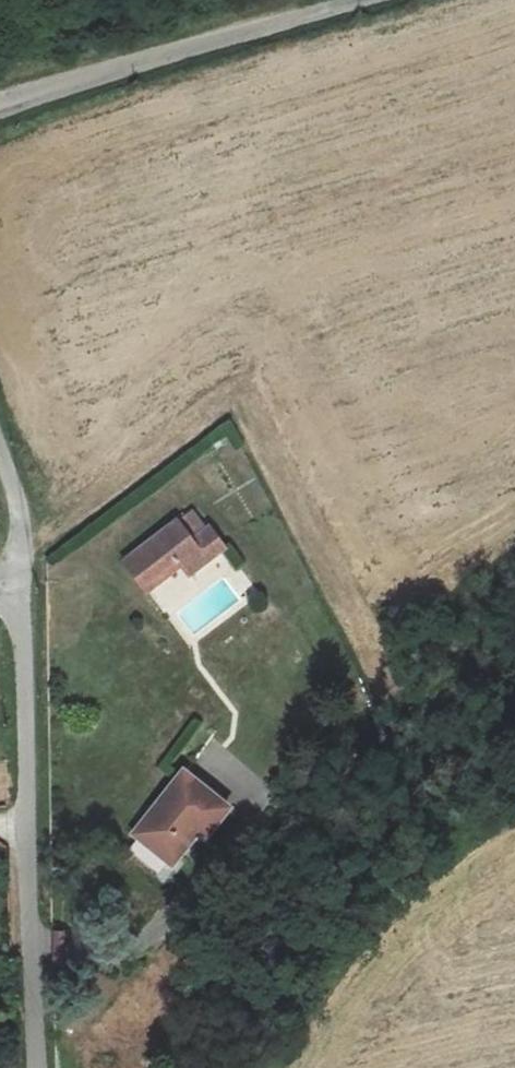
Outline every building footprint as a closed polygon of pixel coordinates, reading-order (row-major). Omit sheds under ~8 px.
[(191,510),(177,520),(176,519),(127,557),(144,579),(177,553),(190,570),(223,544),(209,526),(205,528),(191,510)] [(182,769),(132,839),(169,865),(202,819),(212,827),(230,802),(182,769)]
